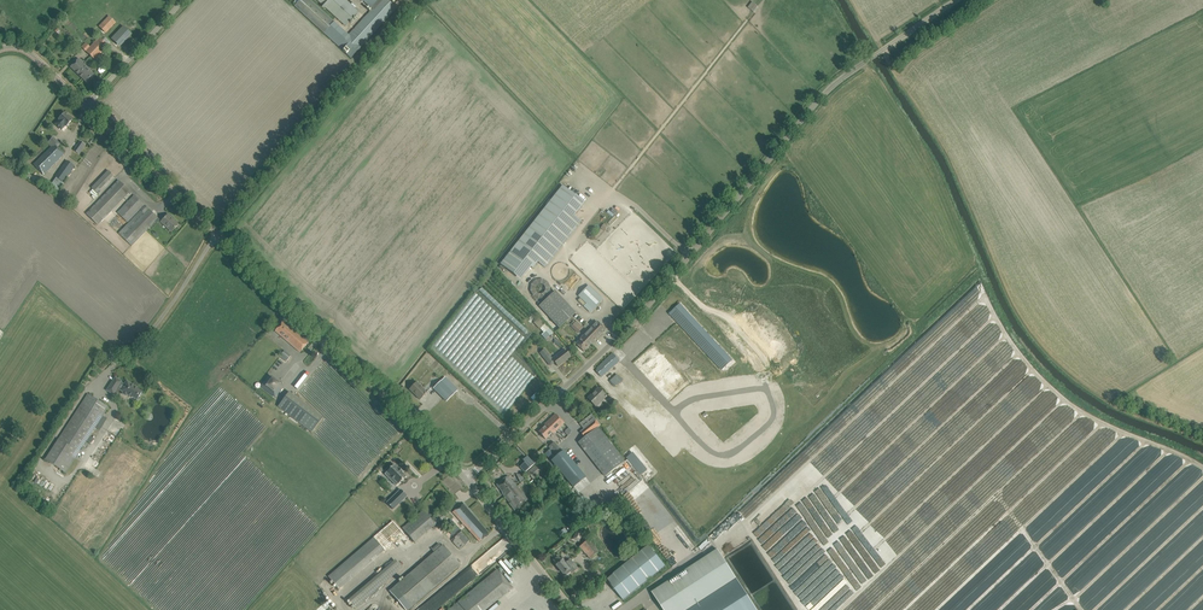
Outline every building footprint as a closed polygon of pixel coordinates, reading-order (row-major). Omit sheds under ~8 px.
[(372,9),(349,35),(310,0),(300,0),(295,6),(351,58),(397,8),(387,0),(381,0),(372,9)] [(346,26),(359,12),(346,0),(317,0),(346,26)] [(372,9),(381,0),(362,0),(372,9)] [(754,11),(757,5),(751,2),(748,8),(754,11)] [(115,23),(115,22),(109,17),(110,18),(106,23),(105,22),(99,27),(104,32),(105,32),(104,31),(105,30),(108,28),(109,29),(115,23)] [(111,39),(119,46),(131,34),(123,27),(111,39)] [(81,47),(95,60),(108,46),(99,38),(90,47),(86,43),(81,47)] [(93,75),(87,69),(88,68),(78,59),(71,67),(87,82),(93,75)] [(65,113),(61,117),(59,119),(60,119),(56,124),(62,130),(66,125),(67,126),(68,124),(72,120),(72,119),(69,116),(69,117),(65,113)] [(54,137),(46,145),(50,148),(33,165),(44,175),(63,155),(56,148),(60,144),(54,137)] [(80,165),(92,141),(85,137),(73,161),(80,165)] [(67,161),(56,178),(63,184),(75,166),(67,161)] [(114,175),(108,170),(104,175),(109,180),(114,175)] [(112,211),(124,198),(129,193),(130,194),(131,193),(119,180),(115,185),(87,214),(98,225),(103,221),(112,211)] [(585,203),(563,185),(511,251),(533,269),(538,262),(545,268),(582,222),(574,216),(585,203)] [(128,224),(145,206),(134,195),(117,213),(128,224)] [(160,220),(145,206),(128,224),(119,233),(132,245),(150,227),(152,228),(154,226),(152,224),(155,221),(157,223),(160,220)] [(168,215),(166,217),(161,222),(172,232),(178,225),(171,219),(172,218),(168,215)] [(615,215),(608,223),(611,225),(618,218),(615,215)] [(552,288),(540,276),(527,289),(541,303),(546,298),(544,296),(552,288)] [(578,295),(586,303),(585,305),(588,307),(587,309),(590,312),(603,299),(588,285),(578,295)] [(559,328),(575,313),(555,291),(539,306),(559,328)] [(679,305),(670,313),(676,320),(686,311),(679,305)] [(686,311),(676,320),(721,368),(730,359),(686,311)] [(541,335),(545,339),(553,333),(539,317),(533,322),(543,334),(541,335)] [(274,331),(283,339),(300,353),(308,343),(283,321),(274,331)] [(583,328),(576,321),(571,327),(578,333),(583,328)] [(583,352),(605,329),(597,321),(575,344),(583,352)] [(545,349),(540,352),(546,360),(550,356),(545,349)] [(552,359),(558,366),(570,357),(565,349),(552,359)] [(285,351),(279,356),(286,362),(291,356),(285,351)] [(613,353),(597,369),(598,370),(596,371),(602,377),(604,376),(620,361),(613,353)] [(520,394),(534,378),(531,375),(517,391),(520,394)] [(269,376),(261,386),(275,397),(283,387),(269,376)] [(122,382),(115,377),(107,391),(113,395),(122,382)] [(133,387),(134,385),(130,383),(127,381),(120,390),(124,392),(123,394),(127,396),(127,395),(132,398),(133,397),(137,399),(138,397),(142,392),(133,387)] [(441,381),(434,389),(446,401),(450,398),(454,394),(441,381)] [(425,395),(426,394),(427,393),(417,382),(410,389),(417,395),(416,396),(420,400),(425,395)] [(596,392),(589,399),(597,407),(607,396),(603,392),(599,388),(595,392),(596,392)] [(312,432),(323,417),(290,391),(278,406),(312,432)] [(108,408),(88,394),(45,460),(66,473),(87,440),(98,424),(102,426),(107,419),(103,416),(108,408)] [(546,426),(539,432),(545,439),(552,433),(553,434),(564,423),(556,414),(545,424),(546,426)] [(585,428),(596,420),(592,415),(582,424),(585,428)] [(585,428),(580,432),(585,438),(599,427),(601,425),(596,420),(585,428)] [(585,438),(579,443),(605,477),(626,461),(599,427),(585,438)] [(573,487),(585,477),(564,450),(562,452),(554,442),(548,447),(551,449),(546,453),(573,487)] [(527,456),(522,460),(524,462),(525,463),(530,468),(535,464),(527,456)] [(541,459),(524,475),(527,478),(530,475),(533,480),(537,477),(540,474),(548,467),(541,459)] [(403,472),(399,469),(394,465),(387,472),(385,474),(396,486),(398,484),(406,477),(402,473),(403,472)] [(35,484),(38,478),(33,475),(29,481),(35,484)] [(523,493),(517,487),(511,480),(507,476),(497,485),(503,493),(502,493),(505,497),(509,503),(509,504),(514,511),(519,507),(528,499),(523,493)] [(643,482),(625,496),(626,498),(632,505),(633,508),(643,520),(646,528),(648,530),(651,538),(652,539),(655,538),(659,535),(657,529),(655,528),(660,524),(652,505),(649,501),(654,497),(653,495),(643,482)] [(387,503),(393,510),(407,496),(400,490),(387,503)] [(479,520),(464,504),(459,507),(453,512),(479,542),(489,533),(478,521),(479,520)] [(448,514),(443,508),(431,519),(435,524),(448,514)] [(462,531),(457,536),(465,545),(470,541),(462,531)] [(465,545),(457,536),(451,540),(460,549),(465,545)] [(338,589),(384,551),(373,537),(327,576),(338,589)] [(594,545),(589,539),(579,547),(590,559),(602,549),(596,543),(594,545)] [(505,540),(479,559),(485,568),(512,549),(505,540)] [(390,591),(406,609),(408,609),(460,564),(444,545),(442,547),(439,544),(432,550),(434,553),(394,588),(390,591)] [(751,544),(730,556),(733,561),(752,550),(754,554),(756,553),(751,544)] [(649,545),(606,579),(623,600),(666,566),(649,545)] [(663,609),(757,609),(718,549),(652,592),(663,609)] [(566,576),(571,572),(572,573),(577,569),(578,568),(574,564),(573,564),(572,562),(568,565),(567,562),(563,558),(561,559),(560,559),(559,558),(558,558),(557,558),(556,558),(555,558),(555,559),(554,561),(555,562),(555,563),(556,564),(557,565),(556,565),(563,574),(564,573),(566,576)] [(603,575),(611,569),(601,558),(594,564),(603,575)] [(394,559),(347,600),(354,608),(402,568),(394,559)] [(518,566),(513,559),(498,569),(505,578),(508,576),(506,574),(518,566)] [(448,609),(486,609),(512,588),(497,570),(448,609)]
